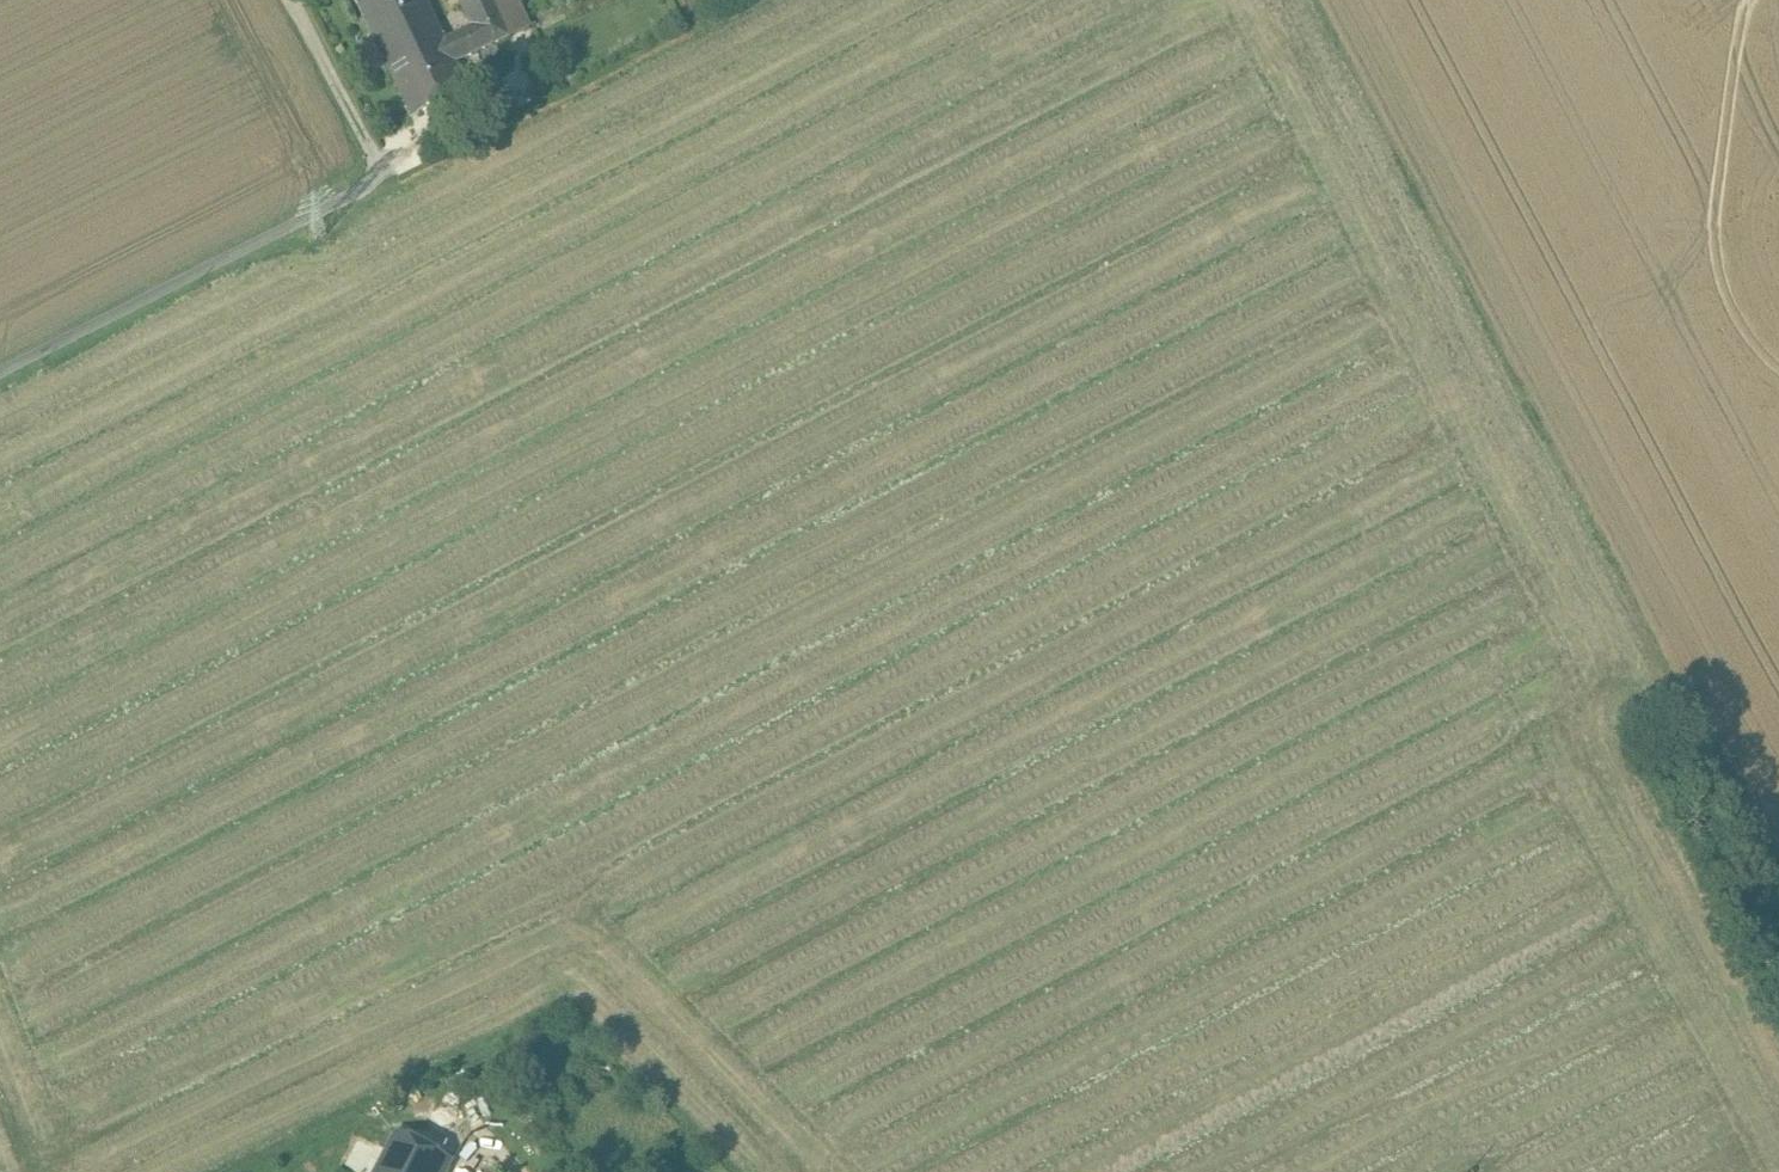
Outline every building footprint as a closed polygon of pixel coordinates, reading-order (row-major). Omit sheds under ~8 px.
[(360,7),(388,65),(410,55),(414,63),(423,58),(427,66),(453,53),(444,34),(428,0),(375,0),(360,7)] [(477,25),(488,48),(500,42),(509,37),(494,5),(504,0),(465,0),(477,25)] [(494,5),(509,37),(530,28),(517,0),(504,0),(494,5)] [(453,53),(427,66),(423,58),(414,63),(410,55),(388,65),(412,116),(469,89),(462,75),(456,63),(457,63),(488,48),(477,25),(461,33),(458,28),(444,34),(453,53)] [(488,48),(457,63),(462,75),(506,54),(500,42),(488,48)] [(397,1132),(376,1171),(446,1171),(452,1160),(397,1132)]
